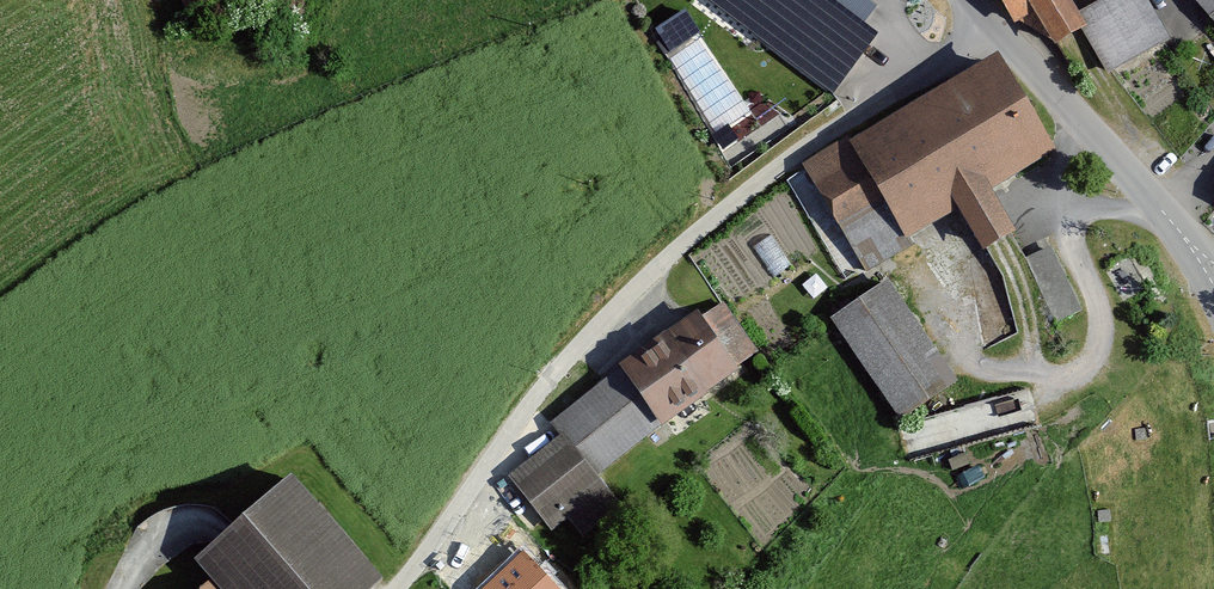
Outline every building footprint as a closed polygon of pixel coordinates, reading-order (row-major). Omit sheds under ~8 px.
[(835,90),(873,36),(860,27),(873,9),(860,0),(708,0),(835,90)] [(1017,22),(1036,10),(1063,55),(1096,35),(1075,0),(1004,0),(1017,22)] [(1213,14),(1213,0),(1203,0),(1213,14)] [(691,11),(660,22),(668,44),(699,33),(691,11)] [(1059,150),(1001,49),(853,132),(864,152),(822,176),(848,222),(890,198),(914,239),(966,210),(992,256),(1028,236),(999,184),(1059,150)] [(1053,246),(1026,259),(1056,322),(1082,310),(1053,246)] [(966,387),(893,279),(835,317),(909,426),(966,387)] [(725,304),(679,339),(716,387),(762,352),(725,304)] [(679,339),(628,373),(664,427),(716,387),(679,339)] [(561,418),(569,430),(598,472),(664,427),(628,373),(561,418)] [(965,427),(1038,414),(1034,389),(960,401),(965,427)] [(569,430),(511,474),(553,531),(574,515),(588,534),(626,506),(598,472),(569,430)] [(206,563),(222,576),(233,588),(380,588),(391,579),(303,479),(206,563)] [(222,576),(205,588),(233,588),(222,576)]
